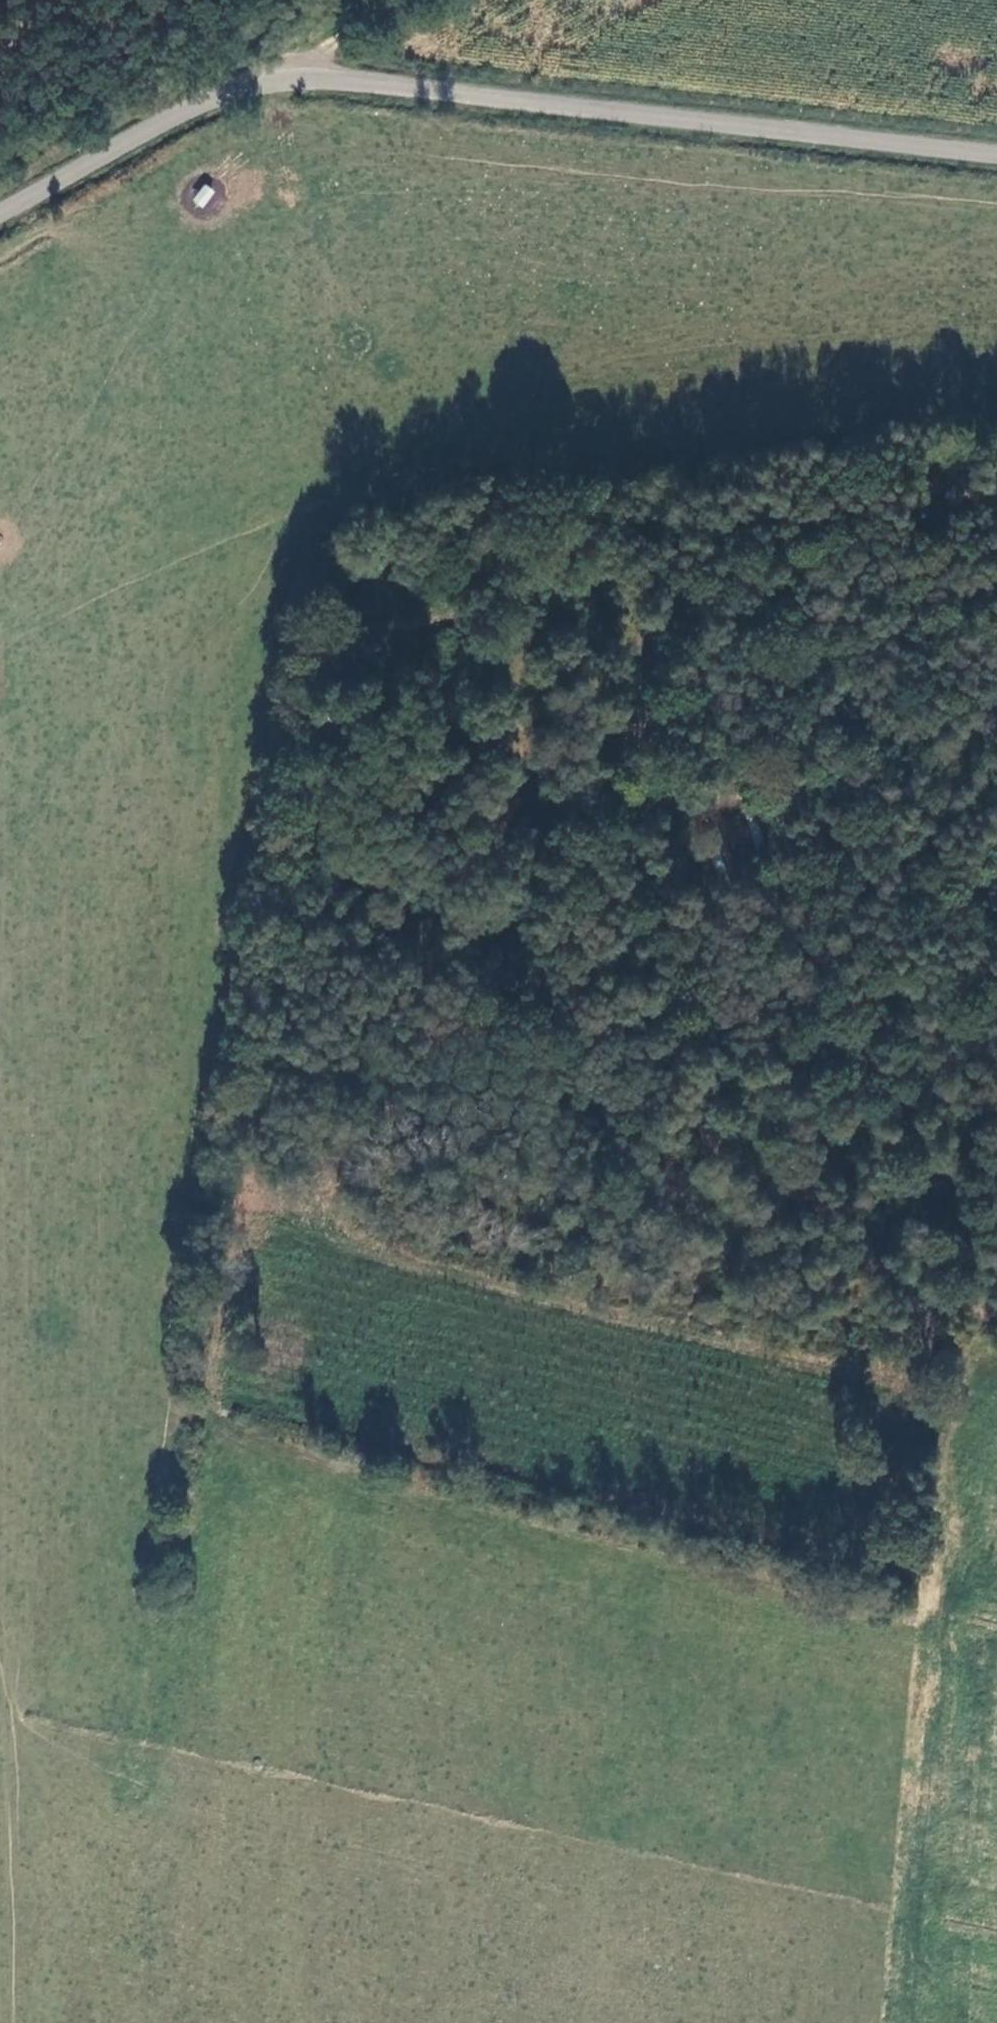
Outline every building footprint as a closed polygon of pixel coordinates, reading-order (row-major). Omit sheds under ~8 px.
[(204,209),(216,190),(203,182),(192,201),(204,209)]
